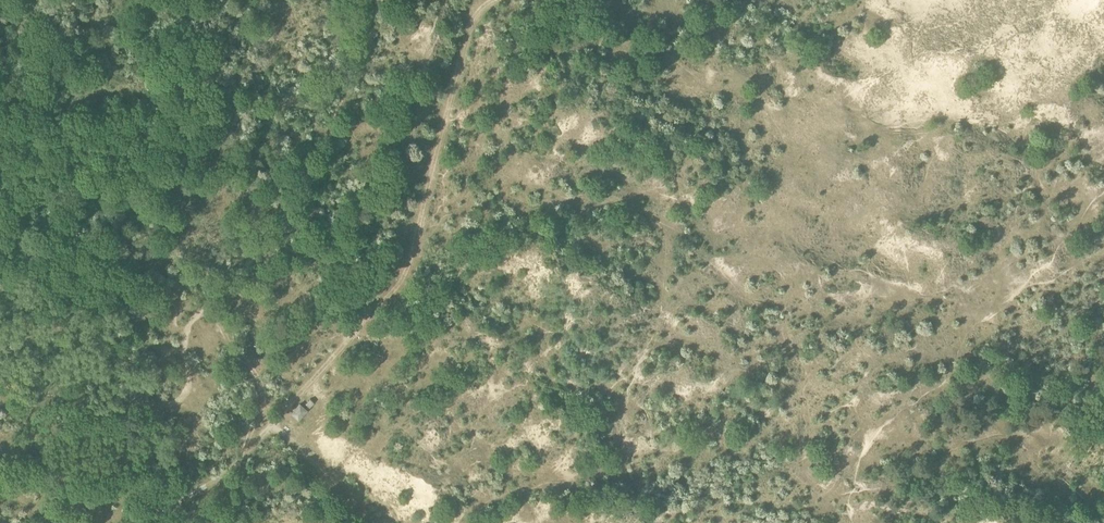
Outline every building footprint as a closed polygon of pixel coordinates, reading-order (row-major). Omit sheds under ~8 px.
[(306,404),(310,407),(314,402),(310,399),(306,404)] [(307,410),(300,403),(290,413),(298,420),(307,410)]
